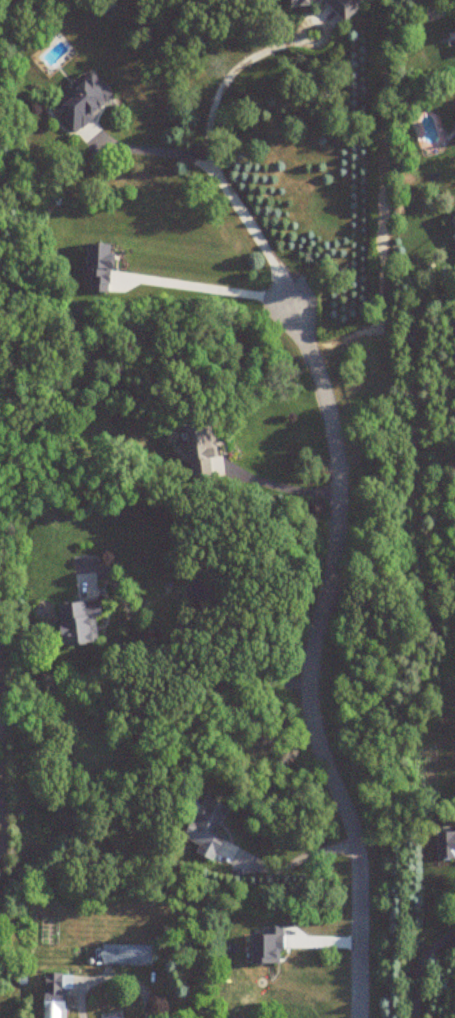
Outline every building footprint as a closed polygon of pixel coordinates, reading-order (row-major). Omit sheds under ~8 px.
[(346,0),(289,0),(289,3),(332,3),(332,17),(357,17),(357,0),(346,0)] [(61,118),(73,133),(114,98),(92,73),(56,104),(65,115),(61,118)] [(192,482),(211,479),(209,459),(216,458),(212,422),(184,426),(192,482)] [(62,648),(98,643),(95,619),(100,618),(98,601),(57,606),(62,648)] [(228,809),(204,797),(184,839),(199,846),(195,854),(212,862),(223,837),(216,834),(228,809)] [(150,946),(100,946),(100,964),(150,964),(150,946)] [(43,974),(43,1017),(64,1017),(64,974),(43,974)]
